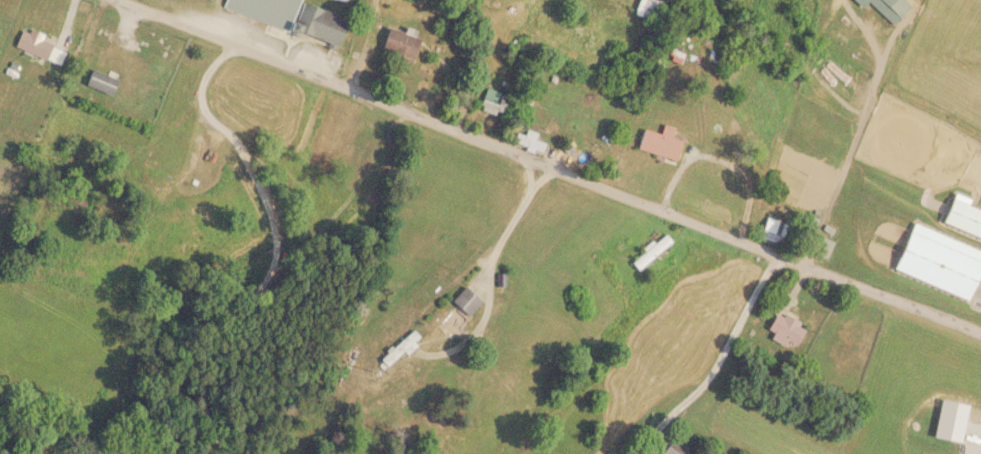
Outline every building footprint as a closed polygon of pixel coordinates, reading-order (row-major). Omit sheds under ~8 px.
[(335,47),(345,18),(297,2),(298,0),(225,0),(222,9),(335,47)] [(901,0),(853,0),(861,8),(867,2),(892,25),(909,7),(901,0)] [(43,36),(20,27),(12,47),(58,66),(64,51),(41,41),(43,36)] [(410,61),(417,39),(386,29),(379,52),(410,61)] [(110,95),(116,79),(88,69),(82,85),(110,95)] [(674,161),(680,141),(670,138),(673,128),(661,124),(658,135),(641,129),(635,149),(674,161)] [(543,144),(520,135),(517,144),(540,152),(543,144)] [(949,199),(940,223),(980,239),(980,212),(949,199)] [(892,272),(968,299),(980,262),(980,250),(910,224),(892,272)] [(629,264),(636,272),(669,240),(662,233),(629,264)] [(480,303),(463,286),(449,300),(454,305),(435,325),(447,336),(480,303)] [(795,346),(806,328),(777,309),(763,331),(784,345),(787,340),(795,346)] [(669,434),(655,449),(660,453),(689,453),(669,434)]
